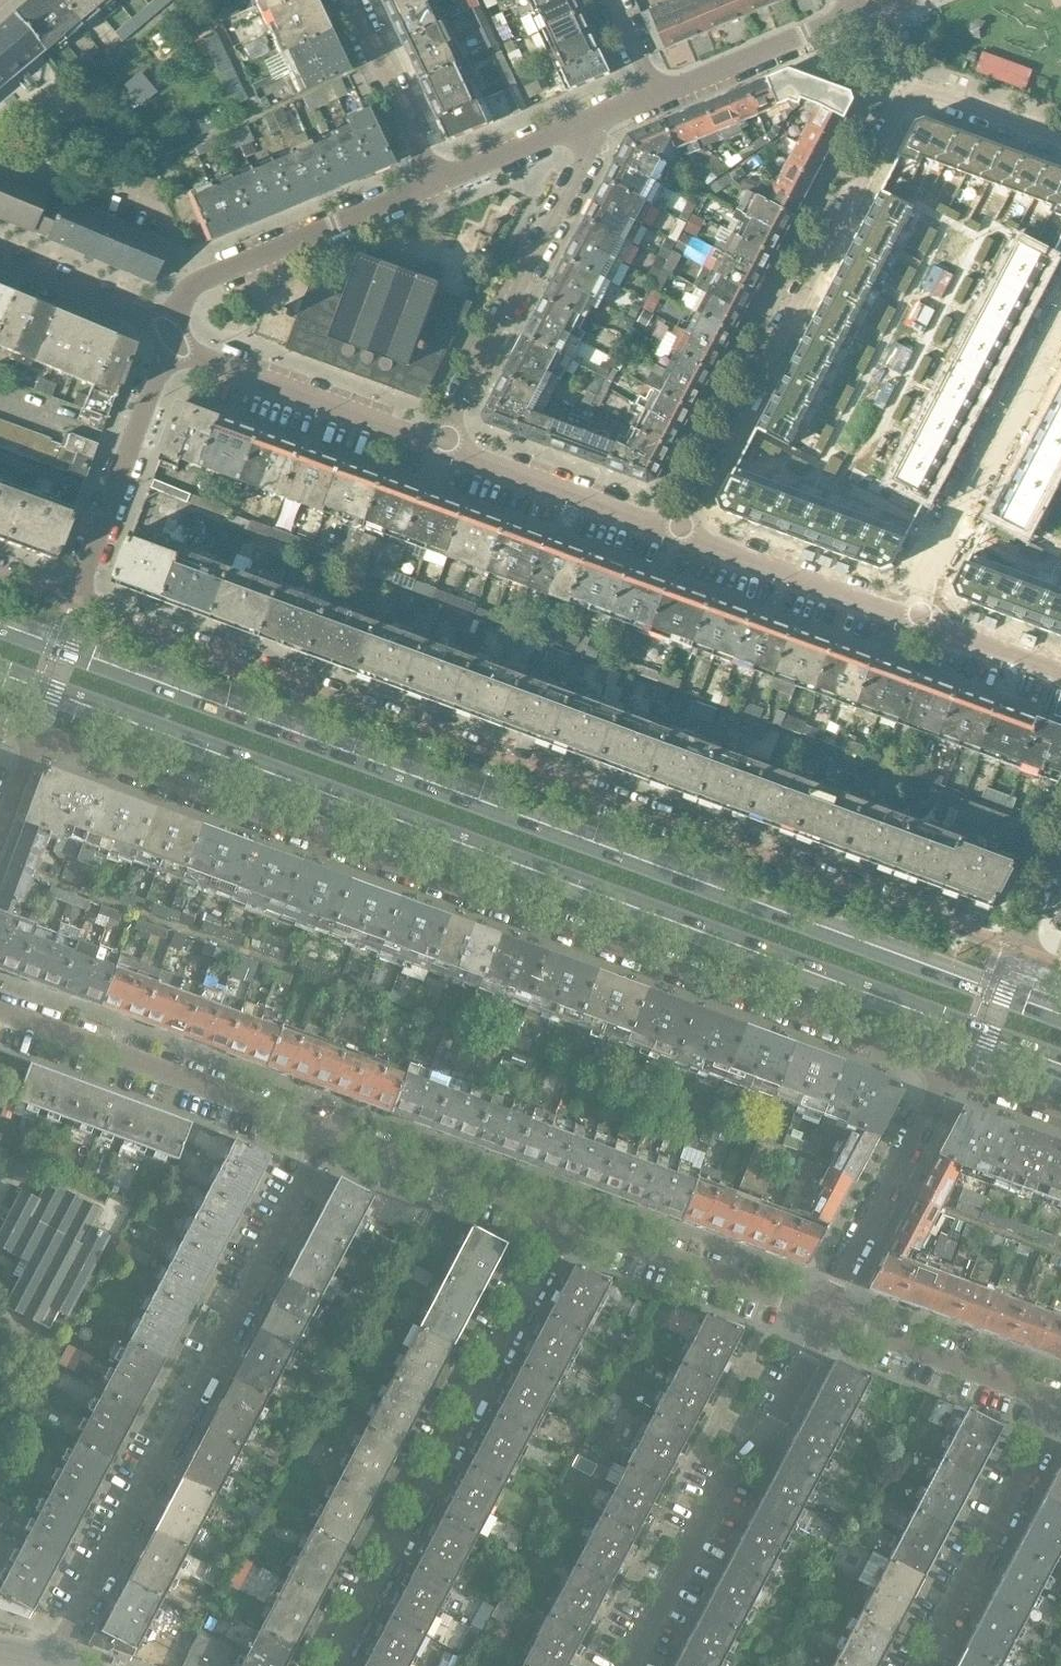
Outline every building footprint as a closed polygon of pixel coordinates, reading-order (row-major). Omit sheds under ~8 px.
[(57,0),(31,0),(29,1),(63,41),(80,27),(57,0)] [(85,0),(57,0),(80,27),(97,13),(85,0)] [(97,13),(113,0),(85,0),(97,13)] [(147,6),(154,14),(170,0),(154,0),(147,6)] [(213,4),(215,8),(224,4),(222,0),(213,4)] [(224,4),(226,8),(231,6),(229,0),(222,0),(224,4)] [(293,0),(243,0),(239,2),(231,6),(226,8),(228,13),(230,18),(256,6),(261,15),(293,0)] [(312,0),(293,0),(261,15),(270,35),(317,13),(312,0)] [(393,19),(435,0),(384,0),(393,19)] [(393,19),(402,39),(446,19),(437,0),(435,0),(393,19)] [(464,11),(466,10),(471,8),(472,7),(478,4),(476,0),(459,0),(464,11)] [(487,9),(499,4),(497,0),(483,0),(487,9)] [(555,0),(523,0),(526,6),(529,12),(555,0)] [(581,10),(576,0),(555,0),(529,12),(538,30),(581,10)] [(671,1),(687,40),(707,31),(694,0),(673,0),(671,1)] [(707,31),(727,23),(717,0),(694,0),(707,31)] [(727,23),(748,14),(742,0),(717,0),(727,23)] [(748,14),(767,6),(765,0),(742,0),(748,14)] [(63,41),(29,1),(12,15),(42,51),(43,52),(54,43),(57,47),(63,41)] [(665,49),(687,40),(671,1),(649,10),(665,49)] [(224,4),(215,8),(217,12),(226,8),(224,4)] [(481,27),(488,24),(478,4),(472,7),(481,27)] [(147,6),(130,20),(137,28),(154,14),(147,6)] [(529,12),(526,6),(518,10),(521,16),(529,12)] [(226,8),(217,12),(219,17),(228,13),(226,8)] [(581,10),(538,30),(547,51),(591,31),(581,10)] [(228,13),(219,17),(221,22),(230,18),(228,13)] [(280,55),(327,32),(317,13),(270,35),(280,55)] [(492,18),(497,29),(507,24),(502,13),(492,18)] [(42,51),(12,15),(0,26),(0,87),(42,51)] [(446,19),(402,39),(412,59),(455,39),(446,19)] [(130,20),(113,34),(120,42),(137,28),(130,20)] [(497,44),(488,24),(481,27),(491,47),(497,44)] [(591,31),(547,51),(557,71),(600,51),(591,31)] [(289,75),(336,52),(327,32),(280,55),(289,75)] [(247,100),(215,33),(202,39),(234,106),(247,100)] [(268,43),(266,37),(244,47),(235,51),(239,61),(248,57),(250,61),(269,52),(265,45),(268,43)] [(455,39),(412,59),(421,79),(464,59),(455,39)] [(517,50),(512,42),(504,46),(514,66),(524,61),(519,49),(517,50)] [(1026,90),(1034,69),(985,49),(977,70),(1026,90)] [(83,51),(76,57),(80,63),(83,60),(87,56),(83,51)] [(491,56),(497,68),(506,64),(500,51),(491,56)] [(600,51),(557,71),(566,92),(611,73),(600,51)] [(967,59),(967,60),(975,63),(978,55),(970,51),(967,59)] [(298,94),(345,72),(336,52),(289,75),(298,94)] [(87,56),(83,60),(90,68),(94,64),(87,56)] [(69,63),(73,68),(76,66),(80,63),(76,57),(69,63)] [(464,59),(421,79),(431,99),(474,79),(464,59)] [(90,68),(83,60),(80,63),(87,71),(90,68)] [(534,82),(524,61),(514,66),(524,87),(534,82)] [(87,71),(80,63),(76,66),(83,74),(87,71)] [(516,85),(506,64),(497,68),(506,89),(516,85)] [(83,74),(76,66),(73,68),(80,76),(83,74)] [(791,102),(790,70),(765,80),(777,108),(779,107),(791,102)] [(804,103),(816,80),(790,70),(791,102),(800,107),(803,102),(804,103)] [(141,71),(124,85),(141,104),(157,90),(141,71)] [(270,75),(251,85),(254,91),(263,87),(272,82),(270,75)] [(545,78),(534,82),(524,87),(529,98),(550,89),(545,78)] [(337,79),(333,81),(336,90),(341,88),(337,79)] [(474,79),(431,99),(440,120),(484,100),(474,79)] [(765,80),(745,88),(757,116),(777,108),(765,80)] [(812,115),(816,106),(828,84),(816,80),(804,103),(806,104),(802,111),(812,115)] [(333,81),(328,83),(332,92),(336,90),(333,81)] [(845,120),(855,101),(852,92),(828,84),(816,106),(845,120)] [(524,102),(516,85),(506,89),(514,106),(524,102)] [(320,98),(316,88),(312,90),(316,100),(320,98)] [(341,88),(336,90),(332,92),(335,98),(343,93),(341,88)] [(757,116),(745,88),(725,96),(737,124),(741,129),(749,126),(747,120),(757,116)] [(312,90),(308,92),(312,102),(316,100),(312,90)] [(308,103),(304,94),(300,95),(299,96),(304,105),(308,103)] [(737,124),(725,96),(705,105),(720,141),(725,139),(727,140),(743,134),(741,129),(737,124)] [(320,98),(316,100),(312,102),(314,107),(323,104),(320,98)] [(484,100),(440,120),(450,140),(494,122),(484,100)] [(312,102),(308,103),(304,105),(306,111),(314,107),(312,102)] [(786,124),(800,107),(791,102),(779,107),(786,124)] [(720,141),(705,105),(685,113),(697,141),(701,139),(704,147),(720,141)] [(173,132),(179,144),(240,118),(234,106),(173,132)] [(835,139),(845,120),(816,106),(812,115),(807,124),(835,139)] [(282,109),(279,111),(271,114),(275,123),(284,146),(287,152),(306,144),(302,135),(293,138),(282,109)] [(390,166),(364,112),(346,121),(348,126),(369,174),(390,166)] [(697,141),(685,113),(665,121),(676,149),(678,155),(686,156),(701,150),(697,141)] [(917,123),(900,156),(921,164),(923,159),(941,125),(926,120),(925,118),(916,122),(917,123)] [(676,149),(665,121),(629,136),(626,142),(672,166),(678,155),(676,149)] [(275,123),(270,125),(266,127),(268,133),(277,129),(275,123)] [(835,139),(807,124),(796,144),(825,159),(835,139)] [(941,125),(923,159),(945,167),(962,133),(952,129),(952,128),(943,124),(942,126),(941,125)] [(771,132),(768,134),(772,140),(777,137),(781,129),(774,125),(771,132)] [(369,174),(348,126),(327,135),(347,183),(369,174)] [(962,133),(945,167),(967,175),(984,141),(974,137),(975,136),(965,132),(964,134),(962,133)] [(757,150),(772,140),(768,134),(752,144),(757,150)] [(347,183),(327,135),(306,144),(325,192),(347,183)] [(984,141),(967,175),(989,183),(1006,149),(1007,149),(997,146),(997,144),(987,140),(987,142),(984,141)] [(626,142),(616,161),(662,185),(672,166),(626,142)] [(778,142),(766,150),(771,156),(783,148),(778,142)] [(236,143),(231,145),(226,147),(229,153),(239,149),(236,143)] [(306,144),(287,152),(286,152),(306,201),(325,192),(306,144)] [(744,159),(757,150),(752,144),(738,153),(744,159)] [(825,159),(796,144),(787,163),(815,178),(825,159)] [(1006,149),(989,183),(1011,191),(1029,158),(1019,154),(1019,152),(1009,149),(1009,150),(1007,149),(1006,149)] [(306,201),(286,152),(267,160),(286,209),(306,201)] [(731,168),(744,159),(738,153),(724,163),(731,168)] [(1029,158),(1011,191),(1034,199),(1051,166),(1041,162),(1042,160),(1032,157),(1031,159),(1029,158)] [(286,209),(267,160),(247,169),(266,217),(286,209)] [(616,161),(606,180),(652,204),(662,185),(616,161)] [(731,168),(724,163),(711,171),(712,172),(718,176),(731,168)] [(805,197),(815,178),(787,163),(782,171),(772,166),(767,177),(805,197)] [(1034,199),(1055,207),(1060,196),(1060,168),(1054,165),(1053,167),(1051,166),(1034,199)] [(741,168),(711,187),(716,194),(746,175),(741,168)] [(266,217),(247,169),(227,177),(246,225),(266,217)] [(716,182),(718,176),(712,172),(695,182),(703,187),(704,188),(716,182)] [(31,233),(31,231),(47,237),(62,200),(65,193),(49,187),(46,193),(0,174),(0,220),(31,233)] [(246,225),(227,177),(207,185),(227,234),(246,225)] [(794,217),(805,197),(767,177),(756,196),(794,217)] [(903,179),(897,191),(904,195),(910,183),(903,179)] [(606,180),(596,200),(642,224),(652,204),(606,180)] [(910,183),(904,195),(912,199),(918,187),(910,183)] [(227,234),(207,185),(187,194),(207,242),(227,234)] [(794,217),(756,196),(746,191),(737,210),(784,235),(794,217)] [(882,191),(871,211),(904,229),(915,208),(901,201),(882,191)] [(708,196),(702,192),(698,201),(697,203),(692,213),(698,216),(708,196)] [(687,222),(692,213),(697,203),(689,199),(678,218),(687,222)] [(62,200),(47,237),(46,239),(152,284),(168,244),(62,200)] [(596,200),(586,219),(632,243),(642,224),(596,200)] [(937,202),(933,210),(945,216),(949,208),(937,202)] [(949,208),(945,216),(957,222),(961,215),(949,208)] [(784,235),(737,210),(732,219),(738,223),(733,233),(774,254),(784,235)] [(871,211),(860,231),(894,248),(904,229),(871,211)] [(702,218),(698,216),(692,213),(687,222),(684,230),(692,235),(702,218)] [(683,232),(684,230),(687,222),(678,218),(667,239),(676,244),(683,232)] [(586,219),(576,238),(622,262),(632,243),(586,219)] [(970,219),(966,227),(978,233),(982,226),(970,219)] [(1008,220),(1004,227),(1016,233),(1020,226),(1008,220)] [(930,226),(924,239),(932,243),(939,230),(930,226)] [(1028,230),(1024,238),(1036,244),(1040,236),(1028,230)] [(860,231),(850,251),(883,268),(894,248),(860,231)] [(774,254),(733,233),(727,243),(721,240),(716,249),(764,274),(774,254)] [(1040,236),(1036,244),(1047,250),(1051,242),(1040,236)] [(983,244),(980,249),(988,253),(994,241),(987,237),(983,244)] [(576,238),(566,257),(612,281),(622,262),(576,238)] [(924,239),(918,251),(926,255),(932,243),(924,239)] [(1019,242),(1008,263),(1042,281),(1052,260),(1019,242)] [(764,274),(716,249),(712,257),(718,260),(712,271),(754,293),(764,274)] [(980,249),(974,260),(982,264),(988,253),(980,249)] [(673,251),(663,270),(670,274),(672,275),(682,256),(673,251)] [(850,251),(840,270),(873,288),(883,268),(850,251)] [(310,284),(286,349),(423,400),(471,306),(436,293),(440,283),(362,254),(347,297),(310,284)] [(612,281),(566,257),(556,276),(602,300),(612,281)] [(1008,263),(998,283),(1031,300),(1042,281),(1008,263)] [(910,267),(904,278),(911,282),(917,271),(910,267)] [(660,293),(670,274),(663,270),(652,289),(660,293)] [(840,270),(829,290),(863,307),(873,288),(840,270)] [(754,293),(712,271),(707,282),(701,279),(696,287),(744,312),(754,293)] [(602,300),(556,276),(546,295),(584,316),(590,306),(597,310),(597,308),(602,300)] [(966,276),(960,288),(967,292),(973,280),(966,276)] [(904,278),(898,290),(905,294),(911,282),(904,278)] [(998,283),(988,303),(1021,320),(1031,300),(998,283)] [(744,312),(696,287),(692,295),(698,299),(692,310),(734,332),(744,312)] [(960,288),(954,300),(961,304),(967,292),(960,288)] [(652,290),(644,304),(653,309),(660,295),(652,290)] [(829,290),(819,310),(852,327),(863,307),(829,290)] [(11,295),(0,291),(0,321),(11,295)] [(31,304),(11,295),(0,321),(0,348),(11,352),(31,304)] [(546,295),(536,315),(581,339),(586,330),(579,327),(584,316),(546,295)] [(988,303),(977,322),(1011,340),(1021,320),(988,303)] [(28,367),(31,360),(51,312),(31,304),(11,352),(8,359),(28,367)] [(634,304),(628,316),(636,320),(642,308),(634,304)] [(889,306),(883,318),(891,322),(897,310),(889,306)] [(734,332),(692,310),(686,321),(680,318),(676,325),(724,351),(734,332)] [(819,310),(809,330),(842,347),(852,327),(819,310)] [(51,369),(71,320),(51,312),(31,360),(51,369)] [(644,312),(639,322),(647,327),(653,316),(644,312)] [(536,315),(525,334),(564,355),(570,344),(577,347),(581,339),(536,315)] [(945,316),(939,328),(947,332),(953,320),(945,316)] [(882,318),(876,331),(884,335),(891,322),(883,318),(882,318)] [(71,377),(91,329),(71,320),(51,369),(71,377)] [(977,322),(967,342),(1000,359),(1011,340),(977,322)] [(724,351),(676,325),(673,333),(678,336),(673,347),(714,369),(724,351)] [(632,328),(626,340),(626,341),(635,346),(642,333),(632,328)] [(939,328),(933,341),(941,345),(948,332),(947,332),(939,328)] [(91,386),(111,337),(91,329),(71,377),(91,386)] [(809,330),(798,349),(832,367),(842,347),(809,330)] [(525,334),(515,354),(560,378),(571,358),(564,355),(525,334)] [(119,392),(127,370),(124,369),(131,351),(128,345),(111,337),(91,386),(82,409),(106,418),(116,391),(119,392)] [(967,342),(957,362),(990,379),(1000,359),(967,342)] [(868,346),(862,358),(870,362),(876,350),(868,346)] [(714,369),(673,347),(667,358),(661,355),(657,363),(704,388),(714,369)] [(798,349),(788,369),(821,386),(832,367),(798,349)] [(515,354),(505,374),(550,398),(560,378),(515,354)] [(626,359),(618,355),(616,360),(612,366),(620,370),(626,359)] [(925,355),(919,367),(926,371),(932,359),(925,355)] [(862,358),(856,369),(864,373),(870,362),(862,358)] [(603,361),(597,373),(598,373),(606,377),(612,367),(612,366),(603,361)] [(957,362),(947,382),(980,399),(990,379),(957,362)] [(704,388),(657,363),(652,372),(658,375),(653,386),(694,408),(704,388)] [(612,367),(606,377),(603,385),(609,389),(618,370),(612,367)] [(919,367),(912,380),(920,384),(927,371),(926,371),(919,367)] [(788,369),(778,389),(811,406),(821,386),(788,369)] [(597,397),(603,385),(606,377),(598,373),(589,393),(597,397)] [(550,398),(505,374),(495,393),(518,405),(533,413),(541,415),(550,398)] [(38,378),(33,391),(42,394),(47,381),(38,378)] [(47,381),(42,394),(50,397),(55,384),(47,381)] [(947,382),(936,401),(969,419),(980,399),(947,382)] [(600,408),(609,389),(603,385),(597,397),(593,405),(600,408)] [(847,385),(842,397),(849,401),(855,389),(847,385)] [(694,408),(653,386),(646,397),(641,394),(637,402),(684,427),(694,408)] [(778,389),(768,408),(801,426),(811,406),(778,389)] [(81,408),(86,396),(77,393),(72,404),(81,408)] [(505,430),(518,405),(495,393),(483,415),(486,423),(505,430)] [(593,405),(597,397),(589,393),(579,412),(588,416),(593,405)] [(905,393),(898,406),(906,411),(913,398),(905,393)] [(1045,416),(1060,425),(1060,400),(1055,396),(1045,416)] [(841,397),(834,410),(843,414),(849,401),(842,397),(841,397)] [(936,401),(926,421),(959,438),(969,419),(936,401)] [(684,427),(637,402),(632,411),(638,413),(632,425),(674,447),(684,427)] [(221,418),(181,403),(174,423),(170,422),(162,444),(165,446),(160,461),(179,468),(182,460),(203,467),(221,418)] [(524,437),(533,413),(518,405),(505,430),(524,437)] [(594,419),(600,408),(593,405),(588,416),(594,419)] [(898,406),(891,419),(900,424),(906,411),(898,406)] [(768,408),(757,429),(758,430),(771,437),(786,444),(790,447),(801,426),(768,408)] [(106,418),(82,409),(76,423),(101,432),(106,418)] [(545,444),(553,420),(541,415),(533,413),(524,437),(545,444)] [(1034,436),(1060,450),(1060,425),(1045,416),(1034,436)] [(223,475),(241,426),(221,418),(203,467),(223,475)] [(584,431),(553,420),(545,444),(575,456),(584,431)] [(0,421),(0,449),(1,449),(10,425),(0,421)] [(926,421),(916,441),(949,458),(959,438),(926,421)] [(827,423),(820,436),(829,440),(836,427),(827,423)] [(10,425),(1,449),(14,454),(23,430),(10,425)] [(674,447),(632,425),(626,437),(620,433),(615,442),(618,443),(663,467),(674,447)] [(244,482),(262,433),(241,426),(223,475),(244,482)] [(36,434),(23,430),(14,454),(27,459),(36,434)] [(758,430),(754,438),(767,445),(771,437),(758,430)] [(615,442),(584,431),(575,456),(608,468),(618,443),(615,442)] [(264,490),(282,441),(262,433),(244,482),(264,490)] [(36,434),(27,459),(40,463),(47,442),(49,439),(36,434)] [(91,458),(96,445),(70,435),(65,449),(60,447),(52,468),(68,474),(75,453),(91,458)] [(883,435),(877,446),(885,450),(891,439),(883,435)] [(820,436),(814,449),(822,453),(829,440),(820,436)] [(1024,456),(1057,473),(1060,466),(1060,450),(1034,436),(1024,456)] [(771,437),(767,445),(781,453),(786,444),(771,437)] [(285,498),(303,448),(282,441),(264,490),(285,498)] [(916,441),(905,460),(938,478),(949,458),(916,441)] [(60,447),(47,442),(40,463),(52,468),(60,447)] [(663,467),(618,443),(608,468),(648,483),(657,480),(663,467)] [(781,453),(779,457),(787,462),(794,449),(790,447),(786,444),(781,453)] [(871,458),(879,462),(885,450),(877,446),(871,458)] [(305,505),(323,456),(303,448),(285,498),(305,505)] [(84,479),(91,458),(75,453),(68,474),(84,479)] [(830,455),(826,463),(839,470),(843,462),(830,455)] [(14,458),(8,456),(5,464),(11,467),(14,458)] [(325,512),(343,463),(323,456),(305,505),(325,512)] [(1024,456),(1014,475),(1047,493),(1057,473),(1024,456)] [(796,457),(791,465),(804,472),(809,464),(796,457)] [(20,461),(14,458),(11,467),(17,469),(20,461)] [(905,460),(894,481),(928,499),(938,478),(905,460)] [(26,463),(20,461),(17,469),(23,471),(26,463)] [(26,463),(23,471),(29,473),(32,465),(26,463)] [(346,520),(364,471),(343,463),(325,512),(346,520)] [(826,463),(821,471),(835,478),(839,470),(826,463)] [(39,468),(32,465),(29,473),(36,476),(39,468)] [(45,470),(39,468),(36,476),(42,478),(45,470)] [(736,468),(720,500),(724,511),(746,519),(767,479),(736,468)] [(854,468),(848,479),(856,483),(862,472),(854,468)] [(51,472),(45,470),(42,478),(48,480),(51,472)] [(367,528),(385,478),(364,471),(346,520),(367,528)] [(57,474),(51,472),(48,480),(54,483),(57,474)] [(862,472),(856,483),(863,487),(869,476),(862,472)] [(64,477),(57,474),(54,483),(61,485),(64,477)] [(1014,475),(1003,495),(1037,512),(1047,493),(1014,475)] [(869,476),(863,487),(871,491),(877,480),(869,476)] [(70,479),(64,477),(61,485),(67,487),(70,479)] [(387,535),(405,486),(385,478),(367,528),(387,535)] [(76,481),(70,479),(67,487),(73,490),(76,481)] [(767,479),(746,519),(750,520),(749,522),(760,526),(761,524),(774,529),(795,490),(767,479)] [(877,480),(871,491),(879,495),(885,484),(877,480)] [(82,484),(76,481),(73,490),(79,492),(82,484)] [(22,492),(0,484),(0,542),(4,543),(22,492)] [(407,543),(425,493),(405,486),(387,535),(407,543)] [(896,489),(890,501),(898,505),(904,493),(896,489)] [(795,490),(774,529),(778,531),(778,532),(788,536),(789,535),(801,539),(822,500),(795,490)] [(29,552),(48,501),(22,492),(4,543),(29,552)] [(210,511),(214,501),(193,493),(189,503),(210,511)] [(428,550),(446,501),(425,493),(407,543),(428,550)] [(904,493),(898,505),(905,509),(911,497),(904,493)] [(1003,495),(993,516),(1026,533),(1037,512),(1003,495)] [(822,500),(801,539),(806,541),(806,543),(816,547),(817,545),(828,549),(850,510),(822,500)] [(53,561),(72,510),(48,501),(29,552),(53,561)] [(231,516),(234,508),(214,501),(210,511),(231,518),(231,516)] [(450,558),(467,509),(446,501),(428,550),(450,558)] [(168,516),(171,507),(161,503),(157,513),(168,516)] [(175,532),(182,511),(171,507),(168,516),(164,528),(175,532)] [(470,566),(488,517),(467,509),(450,558),(470,566)] [(850,510),(828,549),(834,551),(834,553),(845,557),(845,555),(855,559),(877,520),(850,510)] [(231,518),(229,522),(250,530),(252,524),(231,516),(231,518)] [(490,573),(508,524),(488,517),(470,566),(490,573)] [(877,520),(855,559),(882,569),(883,571),(893,566),(893,565),(910,532),(877,520)] [(991,522),(982,539),(995,546),(1004,529),(991,522)] [(511,581),(529,531),(508,524),(490,573),(511,581)] [(220,525),(216,534),(215,538),(224,541),(229,528),(220,525)] [(256,532),(270,538),(272,531),(258,526),(256,532)] [(213,544),(215,538),(216,534),(205,530),(202,540),(213,544)] [(1006,530),(1002,538),(1014,544),(1018,536),(1006,530)] [(272,531),(270,538),(290,545),(292,539),(272,531)] [(532,589),(550,539),(529,531),(511,581),(532,589)] [(140,593),(158,542),(133,533),(115,584),(140,593)] [(1014,544),(1011,550),(1020,554),(1027,541),(1018,537),(1018,536),(1014,544)] [(264,558),(269,543),(259,539),(253,554),(264,558)] [(290,545),(311,553),(313,547),(292,539),(290,545)] [(551,596),(569,546),(550,539),(532,589),(551,596)] [(164,602),(183,551),(158,542),(140,593),(164,602)] [(275,562),(280,547),(269,543),(264,558),(275,562)] [(1031,543),(1027,552),(1040,559),(1044,550),(1031,543)] [(573,604),(591,554),(569,546),(551,596),(573,604)] [(333,554),(313,547),(311,553),(331,560),(333,554)] [(1044,550),(1040,559),(1053,566),(1057,557),(1044,550)] [(188,611),(207,560),(183,551),(164,602),(188,611)] [(593,611),(611,562),(591,554),(573,604),(593,611)] [(955,586),(953,587),(957,598),(959,597),(981,605),(1002,566),(972,555),(955,586)] [(315,576),(320,562),(307,557),(302,571),(315,576)] [(213,620),(232,569),(207,560),(188,611),(213,620)] [(372,575),(375,568),(355,560),(352,568),(372,575)] [(320,562),(315,576),(314,579),(325,584),(321,596),(331,600),(342,570),(320,562)] [(613,619),(632,569),(611,562),(593,611),(613,619)] [(392,583),(397,572),(376,564),(375,568),(372,575),(392,583)] [(1002,566),(981,605),(986,607),(985,609),(996,613),(996,611),(1010,616),(1030,576),(1002,566)] [(238,629),(256,578),(232,569),(213,620),(238,629)] [(634,626),(652,577),(632,569),(613,619),(634,626)] [(413,590),(417,581),(417,579),(397,572),(392,583),(413,590)] [(363,597),(369,580),(357,576),(351,592),(363,597)] [(1030,576),(1010,616),(1014,617),(1013,619),(1024,623),(1025,621),(1037,626),(1058,587),(1030,576)] [(654,634),(672,584),(652,577),(634,626),(654,634)] [(263,639),(282,587),(256,578),(238,629),(263,639)] [(380,584),(369,580),(363,597),(374,601),(380,584)] [(435,588),(417,581),(413,590),(435,598),(437,592),(434,590),(435,588)] [(674,641),(693,592),(672,584),(654,634),(674,641)] [(288,648),(307,597),(282,587),(263,639),(288,648)] [(1037,626),(1042,628),(1041,630),(1052,633),(1052,632),(1060,635),(1060,588),(1058,587),(1037,626)] [(458,599),(437,592),(435,598),(456,606),(458,599)] [(695,649),(713,599),(693,592),(674,641),(695,649)] [(411,613),(416,597),(406,594),(400,609),(411,613)] [(313,657),(332,606),(307,597),(288,648),(313,657)] [(422,616),(427,602),(416,597),(411,613),(422,616)] [(478,607),(458,599),(456,606),(476,613),(478,607)] [(716,656),(734,607),(713,599),(695,649),(716,656)] [(337,666),(356,615),(332,606),(313,657),(337,666)] [(498,615),(478,607),(476,613),(496,621),(498,615)] [(737,664),(754,615),(734,607),(716,656),(737,664)] [(461,628),(465,616),(453,611),(448,624),(461,628)] [(362,675),(381,624),(356,615),(337,666),(362,675)] [(519,623),(498,615),(496,621),(517,629),(519,623)] [(757,671),(775,622),(754,615),(737,664),(757,671)] [(475,634),(480,621),(465,616),(461,628),(475,634)] [(537,636),(540,628),(525,622),(522,630),(537,636)] [(777,679),(795,630),(775,622),(757,671),(777,679)] [(386,684),(405,633),(381,624),(362,675),(386,684)] [(559,635),(540,628),(537,636),(556,643),(559,635)] [(510,649),(515,634),(503,630),(498,644),(510,649)] [(797,686),(815,637),(795,630),(777,679),(797,686)] [(410,693),(429,641),(405,633),(386,684),(410,693)] [(519,652),(525,638),(515,634),(510,649),(519,652)] [(1024,634),(1021,643),(1033,647),(1036,639),(1024,634)] [(578,651),(599,659),(601,651),(588,646),(590,638),(584,636),(578,651)] [(817,694),(835,644),(815,637),(797,686),(817,694)] [(434,701),(453,650),(429,641),(410,693),(434,701)] [(838,701),(856,652),(835,644),(817,694),(838,701)] [(556,666),(562,652),(551,648),(546,662),(556,666)] [(459,711),(478,659),(453,650),(434,701),(459,711)] [(622,659),(601,651),(599,659),(619,666),(622,659)] [(567,670),(572,655),(562,652),(556,666),(567,670)] [(859,709),(876,660),(856,652),(838,701),(859,709)] [(483,720),(502,668),(478,659),(459,711),(483,720)] [(642,667),(622,659),(619,666),(639,674),(642,667)] [(879,716),(897,667),(876,660),(859,709),(879,716)] [(613,670),(600,666),(595,679),(607,684),(613,670)] [(642,666),(642,667),(639,674),(660,681),(663,673),(642,666)] [(899,724),(918,675),(897,667),(879,716),(899,724)] [(508,729),(527,677),(502,668),(483,720),(508,729)] [(621,673),(613,670),(607,684),(616,687),(621,673)] [(683,681),(663,673),(660,681),(680,689),(683,681)] [(919,731),(937,682),(918,675),(899,724),(919,731)] [(532,737),(550,686),(527,677),(508,729),(532,737)] [(940,739),(958,690),(937,682),(919,731),(940,739)] [(661,688),(649,684),(644,698),(656,702),(661,688)] [(713,701),(722,704),(725,697),(728,688),(718,685),(713,701)] [(556,746),(575,695),(550,686),(532,737),(556,746)] [(669,691),(661,688),(656,702),(664,705),(669,691)] [(960,746),(978,697),(958,690),(940,739),(960,746)] [(581,756),(600,704),(575,695),(556,746),(581,756)] [(744,704),(725,697),(722,704),(742,711),(744,704)] [(981,754),(999,705),(978,697),(960,746),(981,754)] [(710,706),(697,702),(692,716),(705,720),(710,706)] [(748,703),(745,712),(761,717),(764,709),(748,703)] [(606,765),(625,714),(600,704),(581,756),(606,765)] [(1002,762),(1020,712),(999,705),(981,754),(1002,762)] [(710,706),(705,720),(713,723),(718,709),(710,706)] [(782,726),(784,719),(787,713),(777,710),(773,723),(782,726)] [(1022,769),(1040,720),(1020,712),(1002,762),(1022,769)] [(630,774),(649,723),(625,714),(606,765),(630,774)] [(739,724),(742,718),(732,714),(729,721),(739,724)] [(787,720),(784,719),(782,726),(803,734),(805,727),(807,722),(789,715),(787,720)] [(757,724),(746,720),(741,733),(752,738),(757,724)] [(1042,777),(1060,727),(1040,720),(1022,769),(1042,777)] [(654,783),(673,731),(649,723),(630,774),(654,783)] [(757,724),(752,738),(761,741),(767,727),(757,724)] [(807,725),(804,733),(816,738),(819,730),(807,725)] [(1060,780),(1060,728),(1060,727),(1042,777),(1059,783),(1060,780)] [(678,791),(697,740),(673,731),(654,783),(678,791)] [(844,749),(860,755),(863,746),(856,743),(858,738),(849,734),(844,749)] [(790,751),(801,756),(806,742),(795,738),(790,751)] [(702,800),(721,749),(697,740),(678,791),(702,800)] [(815,745),(806,742),(801,756),(810,759),(815,745)] [(726,809),(745,758),(721,749),(702,800),(726,809)] [(904,771),(909,760),(889,753),(885,764),(904,771)] [(963,785),(970,757),(958,754),(952,782),(963,785)] [(856,760),(844,756),(839,769),(851,774),(856,760)] [(751,818),(770,767),(745,758),(726,809),(751,818)] [(864,763),(856,760),(851,774),(859,777),(864,763)] [(930,767),(909,760),(904,771),(926,779),(928,771),(930,767)] [(775,827),(794,776),(770,767),(751,818),(775,827)] [(942,785),(945,777),(928,771),(926,779),(942,785)] [(59,835),(78,784),(51,774),(43,778),(27,821),(52,831),(52,832),(59,835)] [(904,778),(893,774),(888,787),(899,792),(904,778)] [(800,836),(818,785),(794,776),(775,827),(800,836)] [(913,781),(904,778),(899,792),(908,795),(913,781)] [(84,844),(103,793),(78,784),(59,835),(84,844)] [(824,845),(843,794),(818,785),(800,836),(824,845)] [(988,800),(992,789),(986,787),(982,798),(988,800)] [(1008,807),(1012,797),(992,789),(988,800),(1008,807)] [(949,807),(953,796),(941,792),(936,805),(948,810),(949,807)] [(109,853),(128,802),(103,793),(84,844),(109,853)] [(849,854),(868,803),(843,794),(824,845),(849,854)] [(958,810),(962,799),(953,796),(949,807),(958,810)] [(1017,798),(1012,797),(1008,807),(1013,809),(1017,798)] [(1036,826),(964,800),(953,829),(946,826),(944,831),(964,838),(1019,859),(1036,826)] [(134,862),(152,811),(128,802),(109,853),(134,862)] [(873,863),(892,812),(868,803),(849,854),(873,863)] [(1032,803),(1029,813),(1038,816),(1041,807),(1032,803)] [(158,871),(177,820),(152,811),(134,862),(158,871)] [(897,872),(916,821),(892,812),(873,863),(897,872)] [(182,880),(201,829),(177,820),(158,871),(182,880)] [(52,831),(27,821),(10,866),(35,876),(52,832),(52,831)] [(922,881),(941,830),(916,821),(897,872),(922,881)] [(208,890),(227,839),(201,829),(182,880),(208,890)] [(964,838),(944,831),(941,830),(922,881),(945,890),(964,838)] [(994,908),(1019,859),(964,838),(945,890),(994,908)] [(231,898),(250,847),(227,839),(208,890),(231,898)] [(256,907),(275,857),(250,847),(231,898),(256,907)] [(281,917),(300,866),(275,857),(256,907),(281,917)] [(60,879),(86,889),(90,879),(79,875),(81,868),(77,866),(77,865),(67,862),(60,879)] [(10,866),(0,894),(0,912),(11,916),(11,915),(17,899),(26,902),(35,876),(10,866)] [(305,925),(324,875),(300,866),(281,917),(305,925)] [(329,934),(348,883),(324,875),(305,925),(329,934)] [(105,883),(101,894),(138,908),(142,898),(105,883)] [(354,944),(373,892),(348,883),(329,934),(354,944)] [(92,901),(45,884),(42,894),(68,904),(64,914),(77,919),(80,908),(88,911),(92,901)] [(379,953),(398,902),(373,892),(354,944),(379,953)] [(155,903),(151,913),(192,928),(197,914),(184,909),(182,913),(170,909),(174,899),(163,895),(159,905),(155,903)] [(404,962),(423,911),(398,902),(379,953),(404,962)] [(131,916),(102,906),(97,918),(127,929),(131,916)] [(429,971),(448,920),(423,911),(404,962),(429,971)] [(17,916),(11,915),(11,916),(0,912),(0,961),(17,916)] [(206,913),(200,930),(242,946),(246,936),(220,926),(223,919),(206,913)] [(34,930),(37,924),(17,916),(0,961),(0,969),(17,976),(34,930)] [(170,930),(138,920),(133,934),(150,939),(151,935),(167,940),(170,930)] [(453,980),(472,929),(448,920),(429,971),(453,980)] [(39,984),(58,932),(37,924),(34,930),(17,976),(39,984)] [(478,989),(497,938),(472,929),(453,980),(478,989)] [(187,936),(174,931),(169,945),(181,950),(187,936)] [(59,991),(76,945),(78,940),(58,932),(39,984),(59,991)] [(502,998),(521,947),(497,938),(478,989),(502,998)] [(252,939),(249,949),(283,961),(287,952),(252,939)] [(81,999),(99,947),(78,940),(76,945),(59,991),(81,999)] [(206,943),(202,953),(212,957),(212,956),(216,947),(206,943)] [(101,1006),(118,961),(120,955),(99,947),(81,999),(101,1006)] [(526,1007),(545,956),(521,947),(502,998),(526,1007)] [(252,961),(221,949),(215,965),(226,969),(229,963),(248,970),(252,961)] [(299,967),(328,977),(331,968),(317,963),(321,953),(310,950),(307,959),(303,957),(299,967)] [(122,1014),(140,963),(120,955),(118,961),(101,1006),(122,1014)] [(551,1016),(569,965),(545,956),(526,1007),(551,1016)] [(143,1022),(160,976),(162,971),(140,963),(122,1014),(143,1022)] [(294,976),(264,965),(260,974),(291,985),(294,976)] [(574,1025),(593,974),(569,965),(551,1016),(574,1025)] [(163,1029),(182,978),(162,971),(160,976),(143,1022),(163,1029)] [(222,973),(218,985),(225,987),(229,975),(222,973)] [(599,1034),(618,983),(593,974),(574,1025),(599,1034)] [(380,985),(351,975),(347,986),(376,996),(380,985)] [(184,1037),(201,991),(203,986),(182,978),(163,1029),(184,1037)] [(620,1056),(624,1043),(643,992),(618,983),(599,1034),(601,1035),(596,1048),(620,1056)] [(205,1045),(223,993),(203,986),(201,991),(184,1037),(205,1045)] [(434,1005),(391,990),(387,1000),(430,1016),(434,1005)] [(650,1053),(669,1002),(643,992),(624,1043),(650,1053)] [(226,1052),(242,1007),(244,1001),(223,993),(205,1045),(226,1052)] [(246,1060),(265,1009),(244,1001),(242,1007),(226,1052),(246,1060)] [(453,1002),(446,1021),(481,1034),(484,1024),(462,1016),(466,1006),(453,1002)] [(674,1062),(692,1010),(669,1002),(650,1053),(674,1062)] [(267,1068),(285,1022),(286,1017),(265,1009),(246,1060),(267,1068)] [(698,1071),(717,1019),(692,1010),(674,1062),(698,1071)] [(722,1079),(741,1028),(717,1019),(698,1071),(722,1079)] [(495,1040),(529,1052),(532,1042),(512,1034),(515,1026),(501,1021),(495,1040)] [(326,1038),(285,1022),(267,1068),(309,1083),(326,1038)] [(453,1030),(441,1025),(436,1037),(448,1042),(453,1030)] [(747,1089),(766,1037),(741,1028),(722,1079),(747,1089)] [(771,1098),(790,1046),(766,1037),(747,1089),(771,1098)] [(326,1038),(309,1083),(350,1098),(367,1053),(326,1038)] [(795,1106),(814,1055),(790,1046),(771,1098),(795,1106)] [(582,1060),(548,1048),(544,1058),(578,1070),(582,1060)] [(408,1068),(367,1053),(350,1098),(391,1114),(408,1068)] [(820,1116),(839,1064),(814,1055),(795,1106),(820,1116)] [(538,1061),(523,1056),(518,1067),(533,1073),(538,1061)] [(411,1121),(430,1070),(411,1063),(408,1068),(391,1114),(411,1121)] [(84,1084),(30,1064),(16,1101),(70,1121),(84,1084)] [(845,1125),(863,1073),(839,1064),(820,1116),(845,1125)] [(631,1078),(597,1066),(594,1076),(628,1088),(631,1078)] [(433,1129),(450,1082),(452,1078),(430,1070),(411,1121),(433,1129)] [(874,1135),(897,1093),(894,1084),(863,1073),(845,1125),(852,1127),(874,1135)] [(454,1137),(473,1086),(452,1078),(450,1082),(433,1129),(454,1137)] [(591,1080),(587,1092),(595,1095),(599,1083),(591,1080)] [(599,1083),(595,1095),(603,1098),(608,1086),(599,1083)] [(136,1103),(84,1084),(70,1121),(123,1141),(136,1103)] [(680,1096),(646,1084),(643,1094),(677,1106),(680,1096)] [(473,1144),(490,1098),(492,1093),(473,1086),(454,1137),(473,1144)] [(494,1151),(513,1101),(492,1093),(490,1098),(473,1144),(494,1151)] [(692,1112),(726,1125),(733,1106),(715,1100),(712,1108),(696,1102),(692,1112)] [(514,1159),(532,1113),(534,1108),(513,1101),(494,1151),(514,1159)] [(191,1123),(136,1103),(123,1141),(177,1160),(191,1123)] [(535,1166),(552,1121),(554,1116),(534,1108),(532,1113),(514,1159),(535,1166)] [(1012,1128),(966,1111),(960,1114),(937,1156),(959,1168),(957,1174),(991,1187),(1012,1128)] [(749,1112),(742,1130),(776,1143),(783,1125),(749,1112)] [(556,1174),(573,1129),(575,1123),(554,1116),(552,1121),(535,1166),(556,1174)] [(576,1182),(593,1136),(595,1131),(575,1123),(573,1129),(556,1174),(576,1182)] [(851,1180),(874,1135),(852,1127),(845,1141),(842,1140),(829,1163),(827,1167),(851,1180)] [(1012,1128),(991,1187),(1040,1205),(1060,1148),(1060,1146),(1012,1128)] [(597,1189),(614,1144),(616,1139),(595,1131),(593,1136),(576,1182),(597,1189)] [(816,1158),(823,1136),(814,1133),(810,1144),(794,1139),(790,1149),(816,1158)] [(235,1139),(223,1163),(209,1190),(244,1208),(270,1158),(235,1139)] [(618,1197),(635,1151),(636,1146),(616,1139),(614,1144),(597,1189),(618,1197)] [(638,1205),(655,1159),(657,1154),(636,1146),(635,1151),(618,1197),(638,1205)] [(1040,1205),(1060,1213),(1060,1148),(1040,1205)] [(659,1212),(676,1167),(678,1162),(657,1154),(655,1159),(638,1205),(659,1212)] [(790,1156),(786,1167),(793,1170),(797,1159),(790,1156)] [(959,1168),(937,1156),(916,1196),(940,1208),(957,1174),(959,1168)] [(824,1167),(799,1158),(794,1170),(818,1180),(824,1167)] [(680,1220),(696,1178),(699,1170),(678,1162),(676,1167),(659,1212),(680,1220)] [(3,1176),(24,1182),(28,1171),(7,1165),(3,1176)] [(827,1227),(851,1180),(827,1167),(818,1185),(821,1187),(808,1219),(827,1227)] [(339,1178),(312,1228),(347,1247),(363,1215),(363,1214),(376,1191),(359,1185),(358,1187),(339,1178)] [(737,1193),(696,1178),(680,1220),(721,1235),(737,1193)] [(109,1237),(92,1228),(95,1222),(105,1227),(111,1215),(47,1182),(38,1199),(21,1190),(0,1230),(0,1248),(37,1267),(29,1283),(19,1278),(4,1306),(50,1330),(59,1312),(68,1316),(109,1237)] [(244,1208),(209,1190),(182,1240),(217,1259),(244,1208)] [(412,1233),(424,1209),(376,1191),(363,1214),(363,1215),(412,1233)] [(737,1193),(721,1235),(761,1250),(777,1208),(737,1193)] [(940,1208),(916,1196),(894,1239),(913,1249),(917,1252),(940,1208)] [(955,1210),(1060,1248),(1060,1238),(958,1201),(955,1210)] [(808,1219),(799,1216),(777,1208),(761,1250),(806,1266),(827,1227),(808,1219)] [(459,1250),(471,1226),(424,1209),(412,1233),(459,1250)] [(958,1240),(963,1222),(954,1219),(950,1231),(949,1231),(947,1237),(958,1240)] [(489,1233),(471,1226),(459,1250),(445,1277),(480,1295),(506,1244),(488,1235),(489,1233)] [(312,1228),(286,1278),(321,1297),(347,1247),(312,1228)] [(1031,1248),(987,1231),(983,1243),(999,1250),(1000,1246),(1028,1256),(1031,1248)] [(956,1244),(938,1238),(932,1254),(950,1261),(956,1244)] [(894,1239),(867,1289),(898,1300),(912,1262),(907,1261),(913,1249),(894,1239)] [(121,1240),(109,1266),(119,1272),(127,1255),(145,1265),(150,1255),(121,1240)] [(217,1259),(182,1240),(156,1291),(191,1309),(217,1259)] [(953,1320),(967,1283),(956,1279),(965,1252),(958,1249),(952,1265),(943,1262),(940,1273),(912,1262),(898,1300),(953,1320)] [(1058,1258),(1052,1256),(1049,1265),(1056,1267),(1058,1258)] [(575,1264),(548,1315),(583,1333),(612,1278),(594,1272),(593,1274),(575,1264)] [(480,1295),(445,1277),(418,1328),(453,1346),(480,1295)] [(286,1278),(260,1328),(294,1347),(321,1297),(286,1278)] [(1022,1303),(995,1293),(967,1283),(953,1320),(1008,1340),(1022,1303)] [(191,1309),(156,1291),(130,1341),(165,1359),(191,1309)] [(1050,1314),(1022,1303),(1008,1340),(1060,1360),(1060,1318),(1050,1314)] [(707,1313),(680,1364),(715,1382),(744,1327),(727,1320),(726,1323),(707,1313)] [(548,1315),(522,1365),(556,1383),(583,1333),(548,1315)] [(260,1328),(233,1379),(268,1397),(294,1347),(260,1328)] [(418,1328),(392,1378),(427,1396),(453,1346),(418,1328)] [(165,1359),(130,1341),(103,1391),(138,1410),(165,1359)] [(68,1344),(58,1364),(75,1372),(80,1360),(90,1365),(95,1357),(85,1352),(68,1344)] [(834,1360),(808,1410),(843,1429),(869,1378),(834,1360)] [(680,1364),(654,1414),(689,1432),(715,1382),(680,1364)] [(522,1365),(495,1416),(530,1434),(556,1383),(522,1365)] [(392,1378),(366,1428),(400,1447),(427,1396),(392,1378)] [(233,1379),(207,1429),(242,1447),(268,1397),(233,1379)] [(138,1410),(103,1391),(77,1441),(112,1460),(138,1410)] [(975,1477),(1002,1427),(967,1409),(964,1414),(954,1409),(944,1428),(954,1434),(941,1459),(975,1477)] [(808,1410),(782,1461),(817,1480),(843,1429),(808,1410)] [(654,1414),(627,1464),(662,1483),(689,1432),(654,1414)] [(495,1416),(469,1465),(504,1484),(530,1434),(495,1416)] [(366,1428),(339,1479),(374,1497),(400,1447),(366,1428)] [(207,1429),(181,1480),(215,1498),(242,1447),(207,1429)] [(289,1435),(285,1442),(292,1446),(296,1439),(289,1435)] [(112,1460),(77,1441),(50,1492),(86,1511),(112,1460)] [(975,1477),(941,1459),(914,1510),(949,1528),(975,1477)] [(782,1461),(755,1511),(791,1529),(817,1480),(782,1461)] [(627,1464),(601,1514),(636,1532),(662,1483),(627,1464)] [(1043,1497),(1060,1507),(1060,1464),(1043,1497)] [(469,1465),(443,1515),(478,1534),(504,1484),(469,1465)] [(339,1479),(313,1529),(347,1547),(374,1497),(339,1479)] [(181,1480),(154,1530),(189,1549),(215,1498),(181,1480)] [(290,1485),(281,1480),(274,1494),(283,1499),(290,1485)] [(86,1511),(50,1492),(24,1542),(60,1560),(86,1511)] [(1017,1548),(1053,1567),(1060,1552),(1060,1507),(1043,1497),(1017,1548)] [(26,1529),(33,1514),(0,1500),(0,1518),(26,1529)] [(253,1502),(247,1513),(257,1517),(262,1507),(253,1502)] [(949,1528),(914,1510),(888,1560),(923,1578),(949,1528)] [(755,1511),(729,1561),(764,1580),(791,1529),(755,1511)] [(601,1514),(575,1565),(609,1583),(636,1532),(601,1514)] [(443,1515),(416,1566),(451,1584),(478,1534),(443,1515)] [(313,1529),(286,1579),(321,1597),(347,1547),(313,1529)] [(154,1530),(127,1581),(162,1599),(189,1549),(154,1530)] [(24,1542),(0,1588),(0,1594),(33,1612),(60,1560),(24,1542)] [(1017,1548),(990,1599),(1026,1617),(1053,1567),(1017,1548)] [(874,1550),(860,1578),(874,1586),(888,1557),(874,1550)] [(888,1560),(862,1610),(896,1628),(923,1578),(888,1560)] [(729,1561),(702,1612),(738,1631),(764,1580),(729,1561)] [(575,1565),(549,1615),(583,1633),(609,1583),(575,1565)] [(416,1566),(390,1616),(425,1634),(451,1584),(416,1566)] [(286,1579),(260,1629),(295,1648),(321,1597),(286,1579)] [(127,1581),(106,1621),(95,1643),(132,1656),(162,1599),(127,1581)] [(29,1619),(33,1612),(0,1594),(0,1608),(29,1619)] [(964,1649),(996,1665),(1001,1665),(1026,1617),(990,1599),(964,1649)] [(835,1661),(844,1665),(877,1665),(896,1628),(862,1610),(835,1661)] [(676,1662),(683,1665),(719,1665),(738,1631),(702,1612),(676,1662)] [(522,1665),(566,1665),(583,1633),(549,1615),(522,1665)] [(364,1665),(408,1665),(425,1634),(390,1616),(364,1665)] [(469,1657),(482,1632),(472,1626),(459,1651),(469,1657)] [(295,1648),(260,1629),(245,1657),(198,1633),(189,1649),(182,1665),(285,1665),(295,1648)] [(1051,1652),(1059,1656),(1060,1653),(1060,1648),(1055,1644),(1051,1652)] [(955,1665),(996,1665),(964,1649),(955,1665)]
